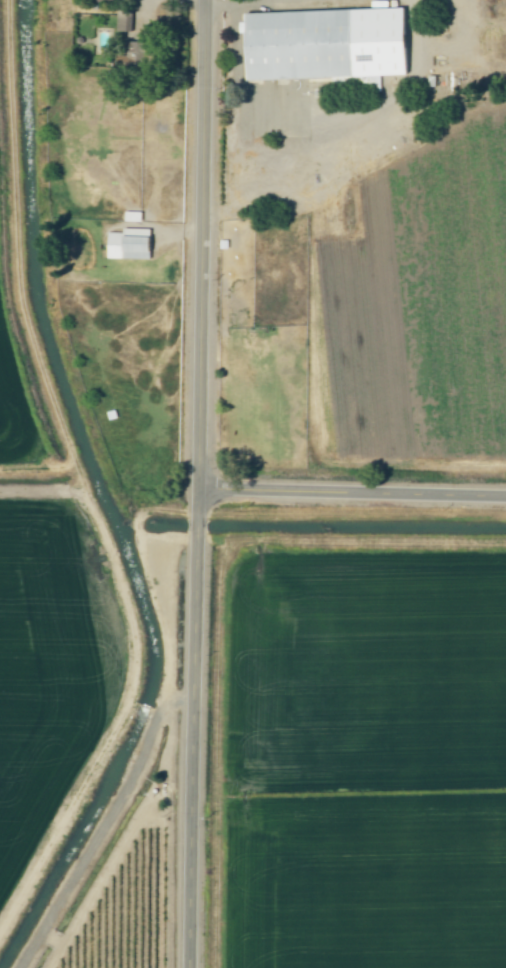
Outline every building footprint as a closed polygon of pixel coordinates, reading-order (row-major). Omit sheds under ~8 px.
[(410,76),(408,9),(247,14),(247,23),(241,23),(241,34),(249,34),(250,81),(410,76)] [(109,233),(109,257),(152,258),(152,230),(125,229),(125,234),(109,233)]
